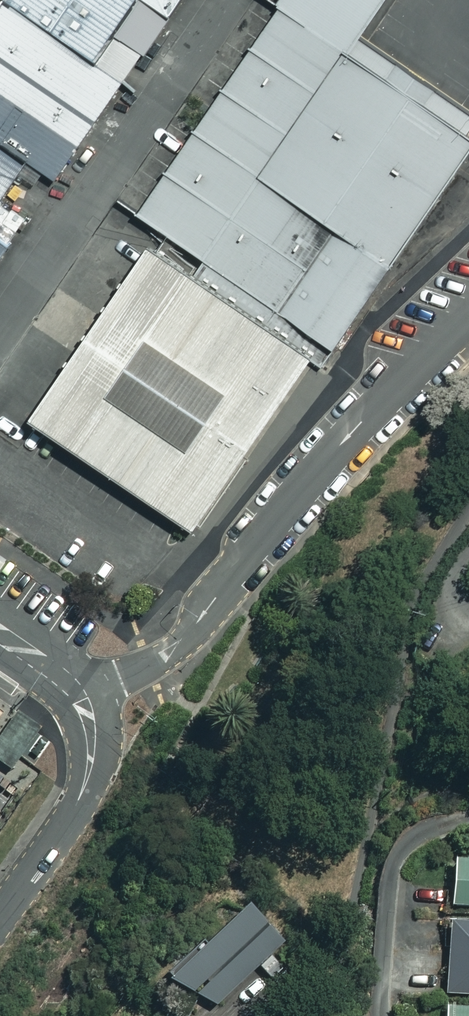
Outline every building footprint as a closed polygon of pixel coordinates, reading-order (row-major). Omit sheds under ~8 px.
[(1,0),(0,0),(0,138),(22,153),(55,175),(76,144),(120,80),(1,0)] [(120,80),(175,0),(1,0),(120,80)] [(313,352),(377,258),(252,173),(338,46),(270,0),(119,220),(149,240),(313,352)] [(338,46),(370,0),(270,0),(338,46)] [(252,173),(377,258),(445,159),(463,131),(338,46),(252,173)] [(0,138),(0,185),(22,153),(0,138)] [(149,240),(31,419),(35,421),(176,518),(188,526),(313,352),(149,240)] [(11,398),(0,414),(0,434),(13,442),(33,413),(11,398)] [(450,857),(448,904),(468,905),(468,858),(450,857)] [(160,975),(210,1005),(277,941),(237,900),(160,975)] [(444,995),(468,995),(468,918),(446,918),(444,995)] [(444,1005),(443,1015),(468,1015),(468,1006),(444,1005)]
